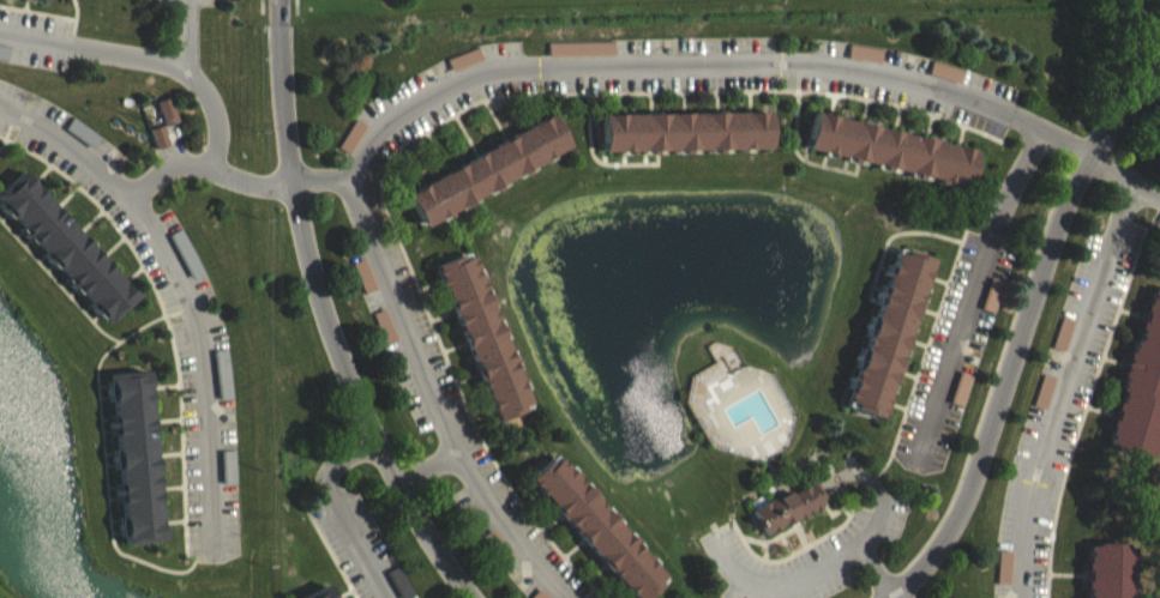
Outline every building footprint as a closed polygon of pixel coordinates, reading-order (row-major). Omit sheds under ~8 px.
[(162,140),(175,135),(166,110),(152,115),(162,140)] [(598,128),(599,166),(766,162),(765,124),(598,128)] [(973,162),(810,126),(802,164),(965,199),(973,162)] [(566,164),(550,131),(399,203),(415,237),(566,164)] [(165,159),(161,138),(146,141),(151,162),(165,159)] [(19,182),(0,199),(0,221),(102,337),(132,311),(19,182)] [(878,431),(927,271),(890,260),(841,420),(878,431)] [(431,278),(490,434),(526,420),(468,264),(431,278)] [(980,323),(993,325),(1000,293),(986,291),(980,323)] [(1150,471),(1159,427),(1159,304),(1140,299),(1104,460),(1150,471)] [(156,555),(145,383),(106,385),(117,557),(156,555)] [(960,418),(968,387),(956,384),(948,415),(960,418)] [(662,591),(552,466),(522,492),(616,597),(655,597),(662,591)] [(759,548),(819,521),(807,495),(748,522),(759,548)] [(1081,556),(1079,597),(1127,597),(1128,558),(1081,556)]
